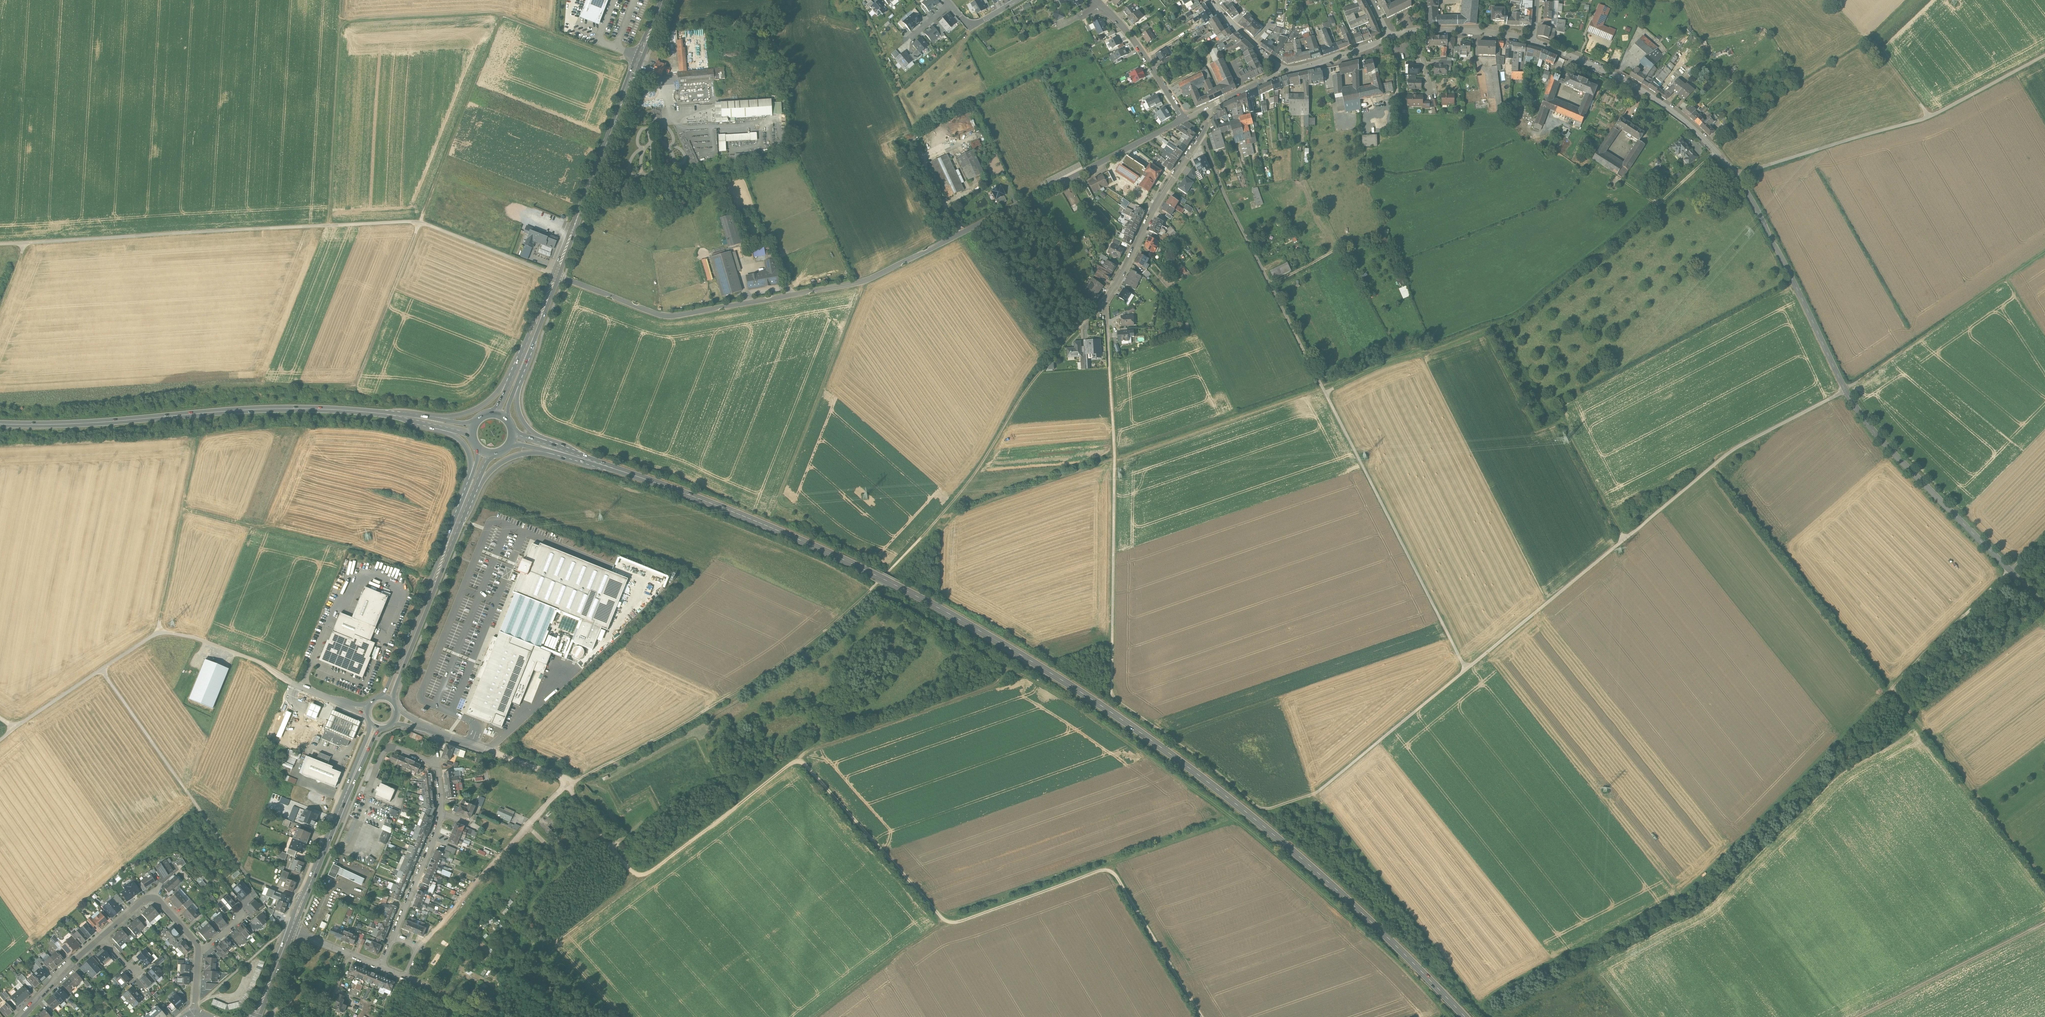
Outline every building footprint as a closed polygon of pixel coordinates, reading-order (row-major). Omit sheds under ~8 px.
[(579,18),(599,25),(609,0),(586,0),(579,18)] [(922,4),(924,6),(928,11),(928,12),(934,7),(928,0),(926,0),(922,4)] [(984,5),(981,0),(978,0),(971,4),(977,14),(980,12),(987,9),(984,5)] [(1221,7),(1226,12),(1230,10),(1230,9),(1227,6),(1230,4),(1233,2),(1232,0),(1229,0),(1226,3),(1225,4),(1221,7)] [(1364,0),(1353,0),(1355,6),(1356,5),(1358,12),(1362,11),(1364,10),(1369,8),(1364,0)] [(1388,0),(1384,0),(1387,6),(1382,8),(1388,18),(1395,15),(1390,6),(1389,4),(1390,4),(1388,0)] [(1404,0),(1403,1),(1407,9),(1411,7),(1411,0),(1404,0)] [(1465,16),(1464,25),(1476,25),(1478,1),(1478,0),(1466,0),(1465,16)] [(1513,9),(1513,18),(1508,18),(1507,21),(1507,26),(1520,26),(1520,16),(1520,13),(1519,13),(1520,0),(1511,0),(1511,1),(1517,2),(1516,9),(1513,9)] [(1523,0),(1520,0),(1519,13),(1520,13),(1520,16),(1527,16),(1527,10),(1532,10),(1532,1),(1523,0)] [(1403,1),(1390,6),(1395,15),(1407,9),(1403,1)] [(1553,3),(1545,2),(1544,11),(1552,12),(1553,3)] [(886,12),(878,3),(875,6),(874,4),(870,7),(873,11),(875,14),(875,13),(878,17),(881,14),(882,16),(886,12)] [(1189,6),(1188,4),(1182,7),(1185,13),(1191,9),(1189,6)] [(1205,4),(1198,9),(1200,12),(1195,15),(1193,16),(1194,19),(1201,14),(1208,10),(1205,4)] [(1355,6),(1348,8),(1350,15),(1353,14),(1358,12),(1356,5),(1355,6)] [(1610,9),(1599,5),(1596,12),(1597,12),(1593,22),(1592,22),(1587,32),(1588,32),(1589,31),(1610,40),(1610,41),(1611,42),(1615,31),(1603,26),(1610,9)] [(1137,13),(1131,6),(1124,12),(1129,19),(1137,13)] [(1465,16),(1457,16),(1457,17),(1436,18),(1436,7),(1428,7),(1429,25),(1456,25),(1464,25),(1465,16)] [(1377,27),(1372,15),(1369,8),(1364,10),(1367,17),(1369,22),(1371,27),(1372,29),(1377,27)] [(1504,9),(1492,8),(1492,21),(1504,21),(1504,14),(1504,9)] [(1064,17),(1061,10),(1054,14),(1057,21),(1064,17)] [(1208,10),(1201,14),(1203,18),(1206,22),(1204,24),(1204,25),(1209,22),(1214,19),(1208,10)] [(1236,17),(1230,10),(1226,12),(1233,19),(1236,17)] [(1527,10),(1527,16),(1520,16),(1520,26),(1531,26),(1532,10),(1527,10)] [(1129,19),(1133,25),(1135,23),(1137,22),(1137,23),(1143,18),(1143,17),(1138,11),(1137,13),(1129,19)] [(1552,12),(1544,11),(1544,19),(1552,20),(1552,12)] [(913,14),(908,18),(915,27),(918,25),(918,24),(920,22),(916,17),(913,14)] [(943,20),(939,23),(940,24),(940,23),(946,30),(946,31),(947,32),(957,24),(953,19),(948,14),(942,19),(943,20)] [(1194,19),(1188,23),(1190,26),(1193,24),(1203,18),(1201,14),(1194,19)] [(1248,14),(1239,24),(1246,30),(1253,23),(1250,20),(1252,18),(1248,14)] [(1350,15),(1346,16),(1348,24),(1356,21),(1353,14),(1350,15)] [(1143,18),(1137,23),(1137,22),(1135,23),(1138,26),(1147,20),(1144,16),(1143,17),(1143,18)] [(1214,19),(1209,22),(1210,24),(1209,25),(1211,29),(1213,28),(1214,31),(1222,26),(1216,17),(1214,19)] [(1367,17),(1356,21),(1358,27),(1369,22),(1367,17)] [(915,27),(908,18),(903,23),(902,23),(906,26),(910,31),(912,29),(913,29),(915,27)] [(1107,31),(1101,19),(1093,24),(1094,24),(1096,28),(1095,28),(1099,35),(1107,31)] [(1356,21),(1348,24),(1351,30),(1354,28),(1358,27),(1356,21)] [(1258,27),(1253,22),(1253,23),(1246,30),(1254,38),(1261,30),(1261,29),(1263,27),(1260,25),(1258,27)] [(940,23),(940,24),(937,26),(939,28),(942,33),(946,31),(946,30),(940,23)] [(1329,23),(1317,27),(1319,31),(1320,32),(1325,30),(1331,28),(1329,23)] [(1194,31),(1193,32),(1194,35),(1197,33),(1199,36),(1202,34),(1200,31),(1205,28),(1203,26),(1194,31)] [(1222,26),(1214,31),(1216,33),(1217,36),(1225,31),(1223,28),(1222,26)] [(1550,28),(1540,26),(1538,37),(1553,40),(1554,34),(1549,33),(1550,28)] [(705,27),(699,28),(702,69),(708,68),(705,27)] [(935,31),(932,27),(924,33),(931,42),(935,38),(936,39),(939,36),(940,36),(935,31)] [(1325,30),(1320,32),(1319,31),(1317,27),(1315,27),(1315,29),(1318,37),(1317,37),(1320,45),(1324,44),(1324,43),(1330,40),(1325,30)] [(1360,34),(1358,27),(1354,28),(1355,31),(1356,30),(1357,32),(1358,35),(1354,36),(1357,44),(1363,41),(1360,34)] [(1377,27),(1372,29),(1371,27),(1367,29),(1367,31),(1369,33),(1371,38),(1380,34),(1377,27)] [(942,33),(939,28),(935,31),(940,36),(939,36),(941,38),(944,35),(942,33)] [(1292,32),(1275,28),(1271,35),(1284,38),(1288,39),(1292,32)] [(1309,28),(1295,31),(1293,42),(1300,41),(1307,39),(1312,38),(1310,32),(1309,28)] [(1233,36),(1228,29),(1225,31),(1219,35),(1217,36),(1220,41),(1227,36),(1229,38),(1230,38),(1233,36)] [(685,31),(676,32),(679,71),(688,70),(685,31)] [(687,32),(690,61),(696,61),(694,31),(687,32)] [(1149,31),(1142,35),(1148,44),(1155,39),(1149,31)] [(1204,36),(1200,39),(1201,41),(1206,38),(1206,39),(1216,33),(1214,31),(1210,33),(1204,36)] [(1269,36),(1262,31),(1259,35),(1266,40),(1266,39),(1267,37),(1267,38),(1269,36)] [(1367,31),(1360,34),(1363,41),(1371,38),(1369,33),(1367,31)] [(1347,32),(1343,34),(1346,42),(1342,43),(1343,48),(1352,45),(1350,37),(1347,32)] [(1233,36),(1230,38),(1235,42),(1233,42),(1232,43),(1233,46),(1238,44),(1244,40),(1245,40),(1237,33),(1233,36)] [(1437,37),(1425,37),(1426,51),(1430,51),(1430,46),(1437,46),(1437,37)] [(1448,37),(1437,37),(1437,46),(1442,46),(1441,55),(1441,58),(1446,57),(1447,49),(1448,38),(1448,37)] [(1110,42),(1113,49),(1120,45),(1117,38),(1110,42)] [(1312,38),(1307,39),(1311,51),(1316,49),(1316,48),(1318,48),(1318,47),(1315,38),(1312,38)] [(926,49),(925,48),(928,47),(921,39),(913,45),(917,50),(920,53),(922,51),(923,52),(926,49)] [(1270,42),(1266,39),(1266,40),(1261,46),(1271,54),(1274,50),(1268,45),(1270,42)] [(1293,42),(1288,39),(1285,45),(1282,49),(1282,50),(1281,52),(1283,54),(1295,52),(1293,42)] [(1647,46),(1639,39),(1629,51),(1640,62),(1647,66),(1645,69),(1649,72),(1651,70),(1654,67),(1656,64),(1662,57),(1661,55),(1656,49),(1657,48),(1650,42),(1647,46)] [(1245,40),(1244,40),(1238,44),(1239,45),(1244,51),(1246,53),(1253,49),(1254,49),(1245,40)] [(1332,46),(1330,40),(1324,43),(1324,44),(1325,45),(1320,47),(1324,56),(1338,50),(1337,45),(1332,46)] [(1300,41),(1293,42),(1295,52),(1283,54),(1281,52),(1277,58),(1288,64),(1311,59),(1309,53),(1301,55),(1299,45),(1301,45),(1300,41)] [(1218,45),(1216,46),(1220,53),(1229,48),(1233,46),(1232,43),(1227,46),(1227,47),(1226,48),(1223,42),(1221,43),(1218,45)] [(1466,42),(1461,42),(1461,47),(1460,50),(1461,50),(1461,54),(1466,55),(1466,52),(1470,53),(1470,44),(1466,43),(1466,42)] [(1496,43),(1478,42),(1478,50),(1478,55),(1496,56),(1496,52),(1496,49),(1496,43)] [(1523,45),(1513,43),(1512,50),(1513,50),(1513,52),(1512,65),(1513,65),(1513,66),(1517,66),(1518,52),(1519,51),(1522,52),(1523,45)] [(1277,51),(1274,50),(1271,54),(1277,58),(1281,52),(1282,50),(1282,49),(1285,45),(1281,44),(1277,51)] [(1316,49),(1311,51),(1312,52),(1309,53),(1311,59),(1322,56),(1319,47),(1318,47),(1318,48),(1316,48),(1316,49)] [(1542,50),(1535,48),(1534,54),(1534,57),(1540,58),(1540,56),(1542,50)] [(1128,55),(1125,49),(1124,50),(1116,54),(1112,56),(1115,61),(1117,60),(1118,63),(1122,61),(1121,58),(1128,55)] [(1165,49),(1156,54),(1161,62),(1162,61),(1168,57),(1170,56),(1165,49)] [(1246,53),(1244,53),(1246,57),(1249,65),(1250,65),(1251,68),(1239,74),(1244,83),(1248,81),(1247,79),(1250,78),(1251,79),(1253,78),(1253,79),(1255,78),(1255,77),(1264,73),(1261,67),(1260,68),(1259,65),(1260,65),(1257,58),(1256,56),(1253,49),(1246,53)] [(900,56),(896,50),(891,54),(896,60),(896,59),(900,56)] [(920,53),(917,50),(911,55),(915,60),(916,61),(922,56),(920,53)] [(1550,53),(1542,50),(1540,56),(1540,58),(1539,59),(1546,62),(1550,53)] [(908,56),(905,52),(900,56),(896,59),(896,60),(901,66),(903,69),(912,61),(908,56)] [(1500,52),(1496,52),(1496,56),(1496,57),(1497,66),(1497,71),(1501,70),(1500,65),(1503,65),(1504,58),(1500,57),(1500,52)] [(1557,57),(1550,53),(1546,62),(1549,63),(1553,65),(1557,57)] [(1199,56),(1193,59),(1198,67),(1203,64),(1199,56)] [(1559,58),(1555,68),(1553,72),(1559,74),(1565,60),(1559,58)] [(1224,62),(1223,59),(1214,63),(1222,82),(1231,77),(1224,62)] [(1372,60),(1362,62),(1364,70),(1366,69),(1367,74),(1372,72),(1372,71),(1375,70),(1372,60)] [(666,64),(658,61),(654,72),(662,75),(663,72),(669,74),(671,68),(666,66),(666,64)] [(1359,61),(1338,65),(1340,75),(1353,72),(1359,70),(1359,61)] [(1442,65),(1437,65),(1434,65),(1434,74),(1446,74),(1446,73),(1447,72),(1447,70),(1446,69),(1446,67),(1446,65),(1442,65)] [(1412,66),(1409,66),(1409,67),(1409,74),(1419,74),(1419,66),(1414,66),(1412,66)] [(1497,66),(1491,67),(1497,113),(1503,112),(1497,71),(1497,66)] [(1649,72),(1646,77),(1649,79),(1654,72),(1656,69),(1654,67),(1651,70),(1649,72)] [(1666,67),(1663,70),(1662,72),(1659,76),(1656,79),(1661,83),(1671,71),(1666,67)] [(1132,74),(1130,75),(1134,83),(1145,77),(1141,69),(1140,70),(1132,74)] [(1321,69),(1309,72),(1309,81),(1309,86),(1314,85),(1313,83),(1318,82),(1319,84),(1324,83),(1321,69)] [(1639,74),(1637,73),(1639,71),(1636,69),(1634,71),(1634,70),(1630,77),(1642,84),(1644,80),(1644,79),(1646,77),(1649,72),(1645,69),(1643,73),(1641,72),(1639,74)] [(1691,69),(1687,74),(1691,78),(1696,74),(1691,69)] [(1211,79),(1206,70),(1200,73),(1201,74),(1205,82),(1208,80),(1211,79)] [(1359,70),(1353,72),(1353,91),(1351,91),(1353,101),(1360,100),(1360,91),(1359,70)] [(714,71),(677,73),(678,84),(715,82),(714,71)] [(1309,72),(1298,74),(1299,80),(1303,79),(1303,81),(1305,95),(1304,95),(1304,97),(1309,97),(1309,86),(1309,81),(1309,72)] [(1549,74),(1544,72),(1542,77),(1541,82),(1549,85),(1552,76),(1553,73),(1550,72),(1549,74)] [(1187,81),(1186,82),(1189,89),(1194,87),(1203,83),(1205,82),(1201,74),(1187,81)] [(1298,74),(1288,76),(1289,85),(1293,84),(1293,86),(1300,85),(1299,80),(1298,74)] [(1340,75),(1333,76),(1335,95),(1342,94),(1344,103),(1353,101),(1351,91),(1346,93),(1345,88),(1341,88),(1340,75)] [(1375,88),(1360,91),(1360,100),(1371,97),(1383,95),(1383,93),(1381,84),(1378,75),(1373,76),(1372,76),(1375,88)] [(1549,85),(1535,124),(1542,127),(1548,109),(1550,105),(1551,101),(1558,82),(1560,77),(1555,75),(1554,77),(1552,76),(1549,85)] [(1588,82),(1578,78),(1578,80),(1568,76),(1564,85),(1574,89),(1573,90),(1582,93),(1583,93),(1586,94),(1593,97),(1597,88),(1587,84),(1588,82)] [(1231,77),(1222,82),(1223,84),(1222,85),(1223,86),(1233,81),(1231,77)] [(1649,79),(1646,77),(1644,79),(1644,80),(1642,84),(1648,88),(1650,83),(1652,80),(1649,79)] [(1652,80),(1650,83),(1648,88),(1655,93),(1658,89),(1663,85),(1661,83),(1656,79),(1654,77),(1652,80)] [(1668,90),(1667,91),(1671,94),(1674,91),(1677,93),(1681,88),(1679,86),(1678,88),(1677,87),(1680,83),(1680,82),(1682,80),(1679,77),(1678,78),(1668,90)] [(1282,78),(1272,82),(1273,88),(1273,89),(1274,92),(1281,90),(1280,88),(1284,87),(1282,78)] [(745,79),(722,80),(723,99),(746,97),(745,79)] [(1408,80),(1408,81),(1407,82),(1407,84),(1408,85),(1408,89),(1421,89),(1421,80),(1415,80),(1408,80)] [(1223,86),(1220,88),(1223,95),(1236,89),(1233,81),(1223,86)] [(1189,89),(1186,82),(1178,85),(1182,95),(1190,92),(1189,89)] [(1272,82),(1263,86),(1265,93),(1273,89),(1273,88),(1272,82)] [(1387,83),(1381,84),(1383,93),(1389,92),(1387,83)] [(1220,88),(1213,91),(1210,84),(1204,87),(1208,95),(1207,97),(1209,102),(1223,95),(1220,88)] [(1178,85),(1171,88),(1177,97),(1182,95),(1178,85)] [(1263,86),(1258,88),(1259,96),(1261,106),(1266,105),(1266,101),(1263,101),(1262,94),(1265,93),(1263,86)] [(1687,88),(1684,86),(1677,94),(1682,98),(1681,99),(1683,101),(1694,91),(1688,87),(1687,88)] [(1199,99),(1194,87),(1189,89),(1190,92),(1196,107),(1209,102),(1207,97),(1201,99),(1199,99)] [(1667,88),(1665,90),(1664,89),(1661,91),(1658,89),(1655,93),(1666,100),(1671,94),(1667,91),(1668,90),(1667,88)] [(1254,90),(1246,94),(1248,103),(1249,111),(1250,113),(1254,112),(1253,111),(1251,100),(1255,98),(1254,90)] [(1246,94),(1235,99),(1237,107),(1237,108),(1238,112),(1242,111),(1240,106),(1244,105),(1244,104),(1248,103),(1246,94)] [(1301,100),(1293,100),(1293,96),(1294,96),(1294,94),(1289,94),(1289,100),(1289,104),(1289,115),(1301,115),(1301,100)] [(1342,94),(1335,95),(1336,107),(1338,112),(1345,111),(1344,103),(1342,94)] [(1578,112),(1574,110),(1571,119),(1575,120),(1582,123),(1593,97),(1586,94),(1585,95),(1578,112)] [(1151,98),(1145,101),(1146,101),(1149,109),(1156,106),(1157,108),(1163,105),(1159,97),(1158,97),(1157,95),(1151,98)] [(1454,95),(1442,95),(1442,104),(1451,104),(1452,105),(1454,105),(1455,104),(1455,102),(1454,101),(1454,95)] [(1422,96),(1408,96),(1408,101),(1407,102),(1407,104),(1408,105),(1408,106),(1422,106),(1422,101),(1422,96)] [(1304,100),(1301,100),(1301,115),(1304,115),(1309,115),(1309,97),(1304,97),(1304,100)] [(1371,97),(1360,100),(1360,109),(1361,114),(1369,113),(1368,107),(1373,106),(1371,97)] [(1235,99),(1222,105),(1226,112),(1234,108),(1235,110),(1233,110),(1234,113),(1238,112),(1237,108),(1237,107),(1235,99)] [(1685,100),(1678,109),(1683,113),(1687,109),(1686,108),(1689,104),(1691,101),(1689,99),(1687,101),(1685,100)] [(771,100),(721,103),(722,118),(772,116),(771,100)] [(1353,101),(1344,103),(1345,111),(1346,112),(1360,109),(1360,100),(1353,101)] [(1558,101),(1557,103),(1551,101),(1550,105),(1548,109),(1559,114),(1563,105),(1561,105),(1562,103),(1558,101)] [(1222,105),(1217,108),(1218,110),(1216,111),(1217,113),(1214,115),(1213,119),(1216,120),(1222,117),(1223,119),(1225,120),(1228,118),(1227,114),(1226,112),(1222,105)] [(1574,110),(1563,105),(1559,114),(1571,119),(1574,110)] [(1687,109),(1683,113),(1689,117),(1694,112),(1695,111),(1692,107),(1689,110),(1687,109)] [(1159,112),(1156,113),(1162,123),(1171,117),(1165,108),(1159,112)] [(1695,111),(1694,112),(1689,117),(1694,122),(1700,117),(1696,113),(1701,111),(1700,110),(1698,108),(1695,111)] [(1261,109),(1253,111),(1254,112),(1250,113),(1251,115),(1251,117),(1262,115),(1262,113),(1262,109),(1261,109)] [(1244,116),(1243,116),(1242,111),(1238,112),(1240,119),(1243,133),(1248,132),(1248,131),(1247,125),(1253,123),(1251,117),(1251,115),(1244,117),(1244,116)] [(1700,117),(1694,122),(1699,127),(1705,122),(1700,117)] [(1705,122),(1699,127),(1709,136),(1714,131),(1709,127),(1716,121),(1712,117),(1708,119),(1705,121),(1705,122)] [(1621,118),(1593,159),(1602,165),(1607,157),(1603,154),(1620,129),(1623,131),(1629,123),(1621,118)] [(1236,121),(1234,122),(1235,127),(1238,135),(1234,137),(1236,144),(1245,140),(1244,137),(1243,133),(1240,119),(1236,121)] [(1727,120),(1722,123),(1725,128),(1730,124),(1727,120)] [(1629,123),(1623,131),(1628,134),(1627,136),(1630,138),(1631,136),(1637,140),(1637,141),(1638,142),(1639,141),(1644,133),(1629,123)] [(1226,124),(1219,126),(1219,128),(1215,130),(1215,131),(1220,130),(1221,133),(1228,130),(1226,124)] [(1195,134),(1189,130),(1188,132),(1186,132),(1179,127),(1176,128),(1184,135),(1192,140),(1194,136),(1195,134)] [(1212,132),(1208,134),(1213,151),(1221,149),(1216,134),(1215,131),(1212,132)] [(1255,134),(1244,137),(1245,140),(1246,145),(1257,142),(1255,134)] [(1380,146),(1379,134),(1364,135),(1364,146),(1380,146)] [(1184,141),(1183,143),(1187,146),(1192,140),(1184,135),(1183,137),(1186,139),(1184,141)] [(1622,166),(1613,161),(1608,169),(1623,178),(1645,144),(1643,144),(1645,141),(1642,139),(1642,141),(1641,140),(1640,141),(1639,141),(1638,142),(1622,166)] [(1685,144),(1681,140),(1672,148),(1676,152),(1679,149),(1681,151),(1680,152),(1684,156),(1685,155),(1687,158),(1692,153),(1690,150),(1687,146),(1685,144),(1685,143),(1685,144)] [(1180,148),(1178,150),(1183,153),(1187,146),(1183,143),(1181,145),(1180,148)] [(1174,153),(1172,155),(1178,160),(1183,153),(1178,150),(1177,148),(1174,153)] [(973,150),(958,157),(968,180),(984,173),(973,150)] [(1687,158),(1684,160),(1689,165),(1697,157),(1693,152),(1692,153),(1687,158)] [(964,190),(948,154),(930,163),(946,198),(964,190)] [(1178,160),(1172,155),(1170,158),(1167,162),(1174,166),(1178,160)] [(1145,169),(1145,168),(1127,156),(1122,163),(1123,164),(1122,166),(1120,166),(1116,172),(1134,184),(1137,185),(1138,184),(1140,185),(1140,186),(1148,191),(1152,185),(1153,186),(1155,183),(1154,183),(1161,171),(1151,164),(1145,173),(1145,172),(1146,170),(1145,169)] [(1204,156),(1194,160),(1200,174),(1210,170),(1204,156)] [(1613,161),(1607,157),(1602,165),(1608,169),(1613,161)] [(1167,162),(1166,161),(1165,163),(1163,166),(1165,168),(1164,169),(1166,170),(1167,169),(1170,172),(1174,166),(1167,162)] [(1193,168),(1186,178),(1192,182),(1197,175),(1193,168)] [(1098,177),(1097,177),(1096,177),(1094,178),(1094,179),(1089,182),(1089,183),(1094,192),(1099,189),(1099,190),(1103,188),(1108,185),(1113,182),(1109,173),(1106,174),(1103,175),(1100,176),(1098,177)] [(1185,178),(1178,189),(1186,194),(1194,183),(1192,182),(1186,178),(1185,178)] [(1000,186),(991,191),(995,200),(996,200),(1004,196),(1005,195),(1000,186)] [(1264,204),(1259,187),(1253,188),(1255,196),(1258,205),(1264,204)] [(1004,196),(996,200),(998,205),(1007,201),(1004,196)] [(1179,201),(1171,197),(1166,204),(1174,209),(1176,206),(1179,201)] [(1174,209),(1166,204),(1162,211),(1167,214),(1171,216),(1175,210),(1174,209)] [(1184,211),(1176,206),(1174,209),(1175,210),(1185,216),(1188,212),(1190,213),(1193,210),(1190,208),(1191,208),(1187,205),(1184,210),(1184,211)] [(1145,211),(1137,208),(1135,213),(1134,212),(1133,211),(1130,209),(1129,212),(1134,214),(1142,218),(1145,211)] [(1142,218),(1134,214),(1133,217),(1131,221),(1139,225),(1142,218)] [(744,243),(732,215),(720,218),(729,247),(744,243)] [(1155,219),(1152,225),(1161,228),(1163,223),(1155,219)] [(1139,225),(1131,221),(1129,225),(1127,224),(1125,227),(1136,232),(1139,225)] [(1152,225),(1150,231),(1158,234),(1161,228),(1152,225)] [(1125,227),(1125,226),(1123,229),(1126,231),(1124,235),(1125,235),(1133,239),(1136,232),(1125,227)] [(557,237),(530,227),(528,233),(524,243),(532,246),(534,241),(552,248),(557,237)] [(1133,239),(1125,235),(1122,242),(1130,246),(1133,239)] [(1151,239),(1149,238),(1145,246),(1149,251),(1154,253),(1157,248),(1156,247),(1158,243),(1158,242),(1157,242),(1151,239)] [(1117,240),(1115,239),(1112,244),(1114,245),(1118,247),(1121,241),(1117,240)] [(524,243),(519,255),(527,258),(532,246),(524,243)] [(1118,247),(1114,245),(1110,253),(1113,255),(1113,256),(1113,257),(1115,258),(1116,258),(1117,257),(1120,258),(1123,250),(1118,247)] [(756,247),(756,256),(768,256),(767,246),(756,247)] [(730,252),(711,258),(722,296),(741,291),(730,252)] [(1144,255),(1143,256),(1140,254),(1135,262),(1143,266),(1142,267),(1146,269),(1147,269),(1149,265),(1145,263),(1148,258),(1145,257),(1146,256),(1144,255)] [(714,279),(709,258),(703,260),(708,281),(714,279)] [(768,272),(746,276),(749,289),(779,284),(776,271),(774,260),(766,261),(768,272)] [(1110,262),(1109,262),(1107,261),(1104,265),(1105,265),(1103,268),(1111,273),(1115,266),(1111,263),(1110,262)] [(1287,263),(1270,271),(1274,279),(1291,271),(1287,263)] [(1103,268),(1100,266),(1099,269),(1099,270),(1097,273),(1101,276),(1107,279),(1108,279),(1109,279),(1110,278),(1109,276),(1111,273),(1103,268)] [(1146,269),(1142,273),(1146,278),(1151,273),(1147,269),(1146,269)] [(1133,272),(1128,280),(1127,279),(1125,283),(1134,289),(1137,284),(1134,283),(1136,280),(1137,281),(1139,277),(1136,275),(1137,274),(1136,274),(1133,272)] [(1103,286),(1093,278),(1090,282),(1091,283),(1087,288),(1096,295),(1103,286)] [(1401,288),(1405,298),(1412,295),(1408,285),(1401,288)] [(1131,293),(1124,288),(1119,297),(1126,302),(1131,293)] [(1133,316),(1127,316),(1127,317),(1124,317),(1124,316),(1122,317),(1122,321),(1121,322),(1121,324),(1122,325),(1122,326),(1134,325),(1133,316)] [(1121,332),(1118,332),(1119,341),(1128,340),(1128,331),(1127,331),(1121,332)] [(1076,348),(1067,348),(1068,358),(1082,357),(1082,353),(1081,341),(1075,342),(1076,348)] [(1097,341),(1087,341),(1088,347),(1088,354),(1095,353),(1095,358),(1101,357),(1101,346),(1097,346),(1097,341)] [(519,706),(533,671),(543,674),(552,653),(540,648),(556,609),(582,620),(573,643),(579,645),(582,646),(593,650),(597,640),(601,642),(605,631),(601,630),(601,628),(607,630),(617,607),(619,609),(621,603),(619,602),(628,579),(540,544),(539,547),(532,544),(526,561),(520,559),(515,571),(521,573),(513,592),(515,594),(497,638),(493,637),(477,677),(481,679),(467,714),(502,728),(511,703),(519,706)] [(365,587),(352,618),(340,613),(329,641),(325,649),(324,648),(323,651),(324,651),(321,660),(341,668),(341,669),(342,667),(361,675),(368,657),(369,658),(375,643),(370,641),(388,597),(365,587)] [(577,659),(579,659),(581,658),(583,657),(584,655),(584,653),(584,651),(583,649),(582,648),(582,646),(579,645),(578,647),(576,647),(574,648),(573,650),(572,652),(572,654),(573,656),(575,658),(577,659)] [(203,660),(187,699),(211,709),(227,669),(203,660)] [(361,722),(333,710),(325,729),(326,730),(326,728),(351,738),(350,740),(353,741),(361,722)] [(351,738),(326,728),(326,730),(322,738),(340,746),(341,746),(341,744),(346,746),(347,746),(351,738)] [(423,737),(412,732),(409,737),(421,742),(423,737)] [(460,750),(447,745),(444,752),(452,754),(458,756),(460,750)] [(293,769),(301,753),(291,749),(284,765),(293,769)] [(452,754),(444,752),(442,758),(450,761),(452,754)] [(331,757),(319,753),(317,760),(328,764),(331,757)] [(406,759),(400,756),(399,758),(391,755),(390,759),(397,762),(396,764),(403,767),(406,759)] [(333,767),(309,757),(302,774),(335,787),(341,773),(332,769),(333,767)] [(415,762),(406,758),(406,759),(403,767),(402,767),(411,771),(411,770),(415,762),(415,763),(415,762)] [(415,763),(415,762),(411,770),(417,773),(418,771),(421,772),(423,768),(420,767),(421,765),(415,763)] [(427,772),(423,772),(423,776),(421,776),(422,783),(424,782),(424,783),(431,782),(430,775),(428,775),(427,772)] [(296,784),(298,779),(290,776),(288,780),(296,784)] [(453,778),(445,779),(446,786),(454,785),(458,784),(458,778),(453,778)] [(395,790),(381,783),(379,787),(377,786),(375,791),(377,792),(375,796),(390,802),(395,790)] [(279,802),(288,806),(290,800),(282,797),(279,802)] [(463,807),(460,806),(457,813),(464,816),(468,804),(465,803),(463,807)] [(474,807),(468,804),(464,816),(469,819),(475,807),(474,807)] [(294,806),(288,820),(291,821),(293,822),(299,808),(294,806)] [(501,815),(500,817),(512,822),(516,811),(506,807),(505,809),(501,807),(498,813),(501,815)] [(434,808),(427,809),(423,808),(422,812),(425,814),(432,816),(435,808),(434,808)] [(305,810),(300,822),(313,827),(318,815),(305,810)] [(432,816),(425,814),(423,820),(431,823),(434,817),(432,816)] [(392,821),(386,818),(383,825),(391,828),(392,826),(390,825),(392,821)] [(288,820),(285,819),(283,825),(289,827),(291,821),(288,820)] [(431,823),(423,820),(421,827),(429,830),(432,824),(431,823)] [(470,829),(462,825),(462,826),(458,824),(459,824),(456,823),(455,825),(456,825),(454,828),(469,834),(470,835),(475,837),(477,832),(474,832),(475,831),(472,830),(471,831),(469,830),(470,829)] [(429,830),(421,827),(420,829),(421,830),(419,834),(420,834),(426,837),(429,830)] [(556,828),(552,833),(560,840),(564,836),(556,828)] [(311,834),(298,829),(294,839),(307,844),(307,843),(306,843),(308,838),(309,838),(311,834)] [(389,832),(383,830),(378,842),(384,844),(389,832)] [(426,837),(420,834),(419,834),(418,833),(415,839),(417,840),(423,843),(426,837)] [(460,836),(453,833),(451,837),(463,842),(464,840),(459,838),(460,836)] [(463,842),(451,837),(449,842),(456,845),(458,843),(462,845),(463,842)] [(307,844),(294,839),(290,848),(303,854),(307,844)] [(417,840),(415,839),(412,846),(415,847),(421,849),(423,843),(417,840)] [(421,849),(415,847),(412,853),(418,856),(421,849)] [(560,854),(553,848),(550,851),(557,857),(560,854)] [(444,853),(436,850),(434,855),(442,858),(446,860),(447,858),(448,858),(450,853),(445,851),(444,853)] [(288,854),(282,852),(281,854),(277,852),(276,856),(279,857),(279,858),(285,860),(288,854)] [(418,856),(412,853),(408,852),(405,858),(415,862),(418,856)] [(375,860),(370,856),(366,860),(372,865),(375,860)] [(405,858),(404,858),(402,857),(400,863),(402,864),(407,866),(413,869),(415,862),(405,858)] [(182,859),(175,863),(179,869),(186,864),(182,859)] [(304,863),(295,859),(293,863),(294,864),(292,870),(299,873),(301,869),(302,869),(304,863)] [(440,863),(432,860),(430,864),(442,869),(443,867),(439,865),(440,863)] [(168,864),(167,864),(165,861),(160,865),(157,867),(159,871),(156,872),(158,875),(159,875),(162,879),(166,877),(165,876),(172,872),(170,868),(170,867),(169,867),(168,865),(168,864)] [(333,864),(328,875),(336,879),(338,874),(341,868),(333,864)] [(407,866),(402,864),(400,871),(404,873),(410,875),(413,869),(407,866)] [(442,869),(430,864),(428,868),(428,869),(436,872),(437,870),(441,871),(442,869)] [(341,868),(338,874),(362,885),(365,879),(341,868)] [(436,872),(428,869),(426,873),(439,878),(439,879),(439,876),(435,874),(436,872)] [(289,873),(283,870),(281,876),(287,879),(289,873)] [(149,872),(144,874),(146,877),(140,881),(141,883),(145,888),(155,882),(152,877),(149,872)] [(410,875),(404,873),(402,872),(400,877),(402,878),(401,879),(407,882),(410,875)] [(170,881),(165,886),(165,887),(164,887),(166,889),(165,890),(168,892),(168,893),(171,890),(172,890),(176,887),(175,886),(180,882),(175,877),(170,881)] [(401,879),(399,878),(397,885),(399,885),(405,888),(407,882),(401,879)] [(432,881),(425,878),(423,883),(427,885),(432,887),(435,888),(436,886),(431,884),(432,881)] [(296,882),(288,879),(285,889),(293,892),(296,882)] [(250,892),(240,881),(232,888),(238,895),(242,899),(247,895),(250,892)] [(140,892),(133,882),(124,887),(126,890),(128,894),(129,893),(131,897),(132,897),(140,892)] [(399,885),(399,886),(394,884),(391,890),(396,892),(402,895),(405,888),(399,885)] [(173,892),(172,893),(174,895),(178,892),(181,889),(179,887),(173,892)] [(290,897),(280,893),(280,895),(281,895),(280,898),(273,895),(275,891),(268,889),(266,895),(287,904),(290,897)] [(131,897),(129,893),(128,894),(126,890),(121,892),(127,901),(133,898),(132,897),(131,897)] [(449,895),(457,899),(459,894),(451,890),(449,895)] [(431,897),(419,891),(417,896),(425,900),(426,897),(430,899),(431,897)] [(182,897),(178,892),(174,895),(170,899),(172,902),(171,902),(173,904),(182,897)] [(236,897),(232,892),(231,893),(230,897),(229,898),(233,903),(238,899),(236,897)] [(402,895),(396,892),(396,893),(394,892),(391,898),(393,898),(393,899),(399,901),(402,895)] [(266,895),(262,894),(260,898),(263,903),(265,901),(267,901),(266,903),(272,905),(271,907),(274,908),(273,909),(284,913),(285,910),(286,910),(287,907),(286,907),(287,904),(266,895)] [(117,895),(112,900),(118,907),(123,902),(117,895)] [(229,898),(227,896),(224,899),(223,898),(220,900),(221,902),(217,905),(224,913),(228,910),(229,911),(232,909),(231,907),(235,904),(229,898)] [(425,900),(417,896),(417,897),(415,901),(427,906),(428,904),(424,902),(425,900)] [(186,902),(182,897),(173,904),(175,907),(176,906),(178,909),(183,905),(186,902)] [(186,902),(183,905),(185,907),(191,901),(189,899),(186,902)] [(118,907),(112,900),(104,907),(112,917),(120,910),(118,907)] [(191,901),(185,907),(187,910),(190,906),(193,904),(191,901)] [(250,906),(247,908),(252,914),(261,907),(261,906),(259,904),(258,904),(255,901),(250,906)] [(427,906),(415,901),(413,906),(421,909),(422,907),(426,909),(427,906)] [(397,907),(391,905),(390,906),(388,905),(386,910),(394,914),(397,907)] [(156,911),(152,906),(149,908),(146,910),(154,919),(159,914),(156,911)] [(187,910),(182,914),(184,916),(186,919),(195,911),(190,906),(187,910)] [(154,919),(146,910),(144,912),(142,915),(147,920),(149,923),(154,919)] [(326,929),(333,913),(327,910),(320,927),(326,929)] [(394,914),(386,910),(383,917),(386,918),(385,918),(392,920),(394,914)] [(195,911),(186,919),(188,921),(191,923),(196,919),(199,916),(195,911)] [(107,921),(100,913),(93,920),(96,924),(99,927),(102,925),(102,926),(104,924),(104,923),(107,921)] [(262,914),(252,923),(255,926),(255,928),(256,929),(257,930),(266,922),(266,918),(262,914)] [(221,919),(218,916),(216,918),(216,917),(214,917),(213,918),(213,920),(220,929),(226,924),(221,919)] [(93,920),(91,917),(87,920),(91,925),(93,927),(96,924),(93,920)] [(409,922),(407,921),(404,928),(408,930),(412,923),(413,918),(411,917),(409,922)] [(392,920),(385,918),(383,924),(389,927),(392,920)] [(145,927),(137,919),(135,921),(132,923),(140,931),(145,927)] [(416,924),(413,932),(418,934),(423,922),(420,921),(419,925),(416,924)] [(423,922),(418,934),(423,936),(426,928),(423,927),(425,923),(423,922)] [(140,931),(132,923),(130,925),(128,927),(132,932),(135,936),(140,931)] [(252,923),(248,927),(253,932),(256,929),(255,928),(255,926),(252,923)] [(389,927),(383,924),(382,924),(380,923),(378,927),(379,928),(378,930),(387,934),(389,927)] [(215,932),(208,924),(203,928),(211,937),(213,935),(213,934),(215,932)] [(88,927),(87,925),(86,925),(84,928),(82,928),(82,927),(80,929),(88,938),(94,933),(88,927)] [(246,929),(242,925),(237,930),(245,939),(251,935),(251,934),(246,929)] [(163,934),(162,935),(167,940),(176,932),(175,930),(175,931),(171,927),(163,934)] [(253,932),(248,927),(246,929),(251,934),(251,935),(252,936),(254,934),(253,932)] [(203,928),(199,932),(202,936),(206,941),(208,938),(209,939),(211,937),(203,928)] [(88,938),(80,929),(75,934),(74,934),(77,937),(82,943),(88,938)] [(344,932),(338,929),(337,931),(332,929),(330,933),(336,935),(335,937),(341,940),(344,932)] [(129,938),(122,930),(120,932),(119,932),(117,934),(125,943),(129,938)] [(237,930),(231,935),(240,945),(246,940),(245,939),(237,930)] [(387,934),(378,930),(378,931),(379,932),(377,937),(381,939),(384,940),(387,934)] [(353,935),(345,931),(344,932),(341,940),(349,944),(350,943),(354,945),(357,937),(353,935)] [(176,932),(167,940),(171,945),(171,944),(176,940),(180,937),(177,933),(176,932)] [(125,943),(117,934),(115,936),(112,939),(117,944),(120,947),(125,943)] [(75,939),(73,937),(71,939),(77,946),(79,944),(75,939)] [(229,941),(226,938),(221,943),(227,951),(233,946),(229,941)] [(77,946),(71,939),(68,941),(67,940),(65,940),(64,942),(64,943),(65,944),(61,947),(68,954),(71,952),(72,952),(78,947),(77,946)] [(377,939),(375,943),(372,942),(371,945),(369,944),(366,943),(364,947),(369,949),(368,951),(377,955),(381,946),(379,945),(381,941),(377,939)] [(52,941),(49,943),(55,950),(58,947),(52,941)] [(179,945),(177,947),(184,955),(190,950),(187,946),(188,945),(184,941),(184,942),(183,942),(179,945)] [(227,951),(221,943),(215,948),(218,951),(222,956),(227,951)] [(103,949),(101,950),(98,953),(96,955),(95,955),(104,965),(111,958),(108,954),(103,949)] [(140,954),(137,957),(139,959),(141,962),(143,964),(145,967),(150,962),(153,959),(155,961),(158,958),(154,954),(151,957),(150,956),(151,955),(149,953),(147,953),(145,950),(140,954)] [(57,952),(51,958),(57,965),(64,959),(58,953),(57,952)] [(116,958),(111,952),(108,954),(111,958),(114,961),(116,958)] [(139,952),(132,958),(135,962),(139,959),(137,957),(140,954),(139,952)] [(99,964),(93,957),(90,959),(96,966),(99,964)] [(162,957),(155,963),(157,965),(164,960),(162,957)] [(51,958),(44,964),(50,971),(57,965),(51,958)] [(216,959),(206,958),(206,961),(205,961),(205,969),(205,971),(215,972),(215,967),(216,967),(217,963),(215,962),(216,959)] [(100,971),(96,966),(90,959),(89,961),(88,962),(89,962),(87,963),(86,963),(83,966),(87,971),(86,971),(91,976),(94,974),(95,975),(100,971)] [(260,960),(248,991),(253,993),(265,962),(260,960)] [(358,967),(353,965),(349,974),(354,976),(358,967)] [(155,966),(148,973),(155,981),(162,975),(160,972),(161,971),(158,968),(157,969),(155,966)] [(363,969),(358,967),(354,976),(357,977),(357,978),(359,979),(363,969)] [(369,971),(363,969),(359,979),(362,980),(362,979),(365,980),(369,971)] [(41,970),(38,973),(37,971),(34,975),(40,982),(47,977),(41,970)] [(215,972),(205,971),(204,980),(217,981),(217,972),(215,972)] [(369,971),(365,980),(368,981),(367,982),(370,983),(374,973),(373,973),(372,973),(369,971)] [(76,973),(69,979),(75,986),(82,980),(76,973)] [(119,973),(112,979),(114,982),(116,981),(116,980),(121,976),(119,973)] [(121,976),(116,980),(116,981),(122,988),(131,980),(125,973),(121,976)] [(148,973),(142,978),(149,986),(148,985),(154,980),(155,981),(148,973)] [(374,973),(370,983),(372,984),(372,983),(375,985),(379,976),(375,974),(376,974),(375,974),(374,973)] [(34,975),(31,978),(30,977),(27,981),(34,988),(40,982),(34,975)] [(379,976),(375,985),(378,986),(378,987),(380,988),(384,978),(379,976)] [(149,986),(142,978),(139,980),(147,989),(149,986)] [(389,980),(384,978),(380,988),(383,989),(383,988),(386,989),(389,980)] [(456,980),(454,984),(464,988),(468,979),(465,978),(463,983),(456,980)] [(75,986),(69,979),(62,985),(69,993),(72,990),(71,989),(75,986)] [(395,982),(389,980),(386,989),(391,991),(395,982)] [(24,986),(17,992),(24,1000),(31,994),(24,986)] [(127,991),(123,995),(126,999),(136,991),(132,987),(127,991)] [(59,990),(53,996),(59,1003),(62,1000),(63,1001),(66,999),(64,996),(61,992),(59,990)] [(180,990),(176,994),(180,999),(185,995),(180,990)] [(136,991),(126,999),(130,1003),(139,995),(136,991)] [(17,992),(11,998),(17,1006),(24,1000),(17,992)] [(251,996),(246,992),(239,1002),(243,1005),(251,996)] [(176,994),(169,1000),(171,1003),(176,1009),(177,1009),(184,1003),(180,999),(176,994)] [(340,994),(334,1010),(343,1013),(344,1010),(345,1010),(347,1006),(343,1004),(343,1003),(344,1000),(343,999),(344,996),(340,994)] [(139,995),(130,1003),(134,1008),(143,1000),(139,995)] [(52,996),(46,1002),(52,1010),(59,1004),(59,1003),(53,996),(52,996)] [(227,1005),(213,999),(211,1005),(225,1010),(227,1005)] [(239,1002),(227,1005),(229,1010),(240,1007),(239,1002)] [(7,1003),(0,1010),(6,1016),(7,1016),(14,1011),(7,1003)] [(171,1003),(167,1007),(172,1013),(176,1009),(171,1003)] [(148,1014),(149,1015),(147,1016),(165,1016),(166,1016),(158,1007),(154,1010),(153,1009),(148,1014)]
